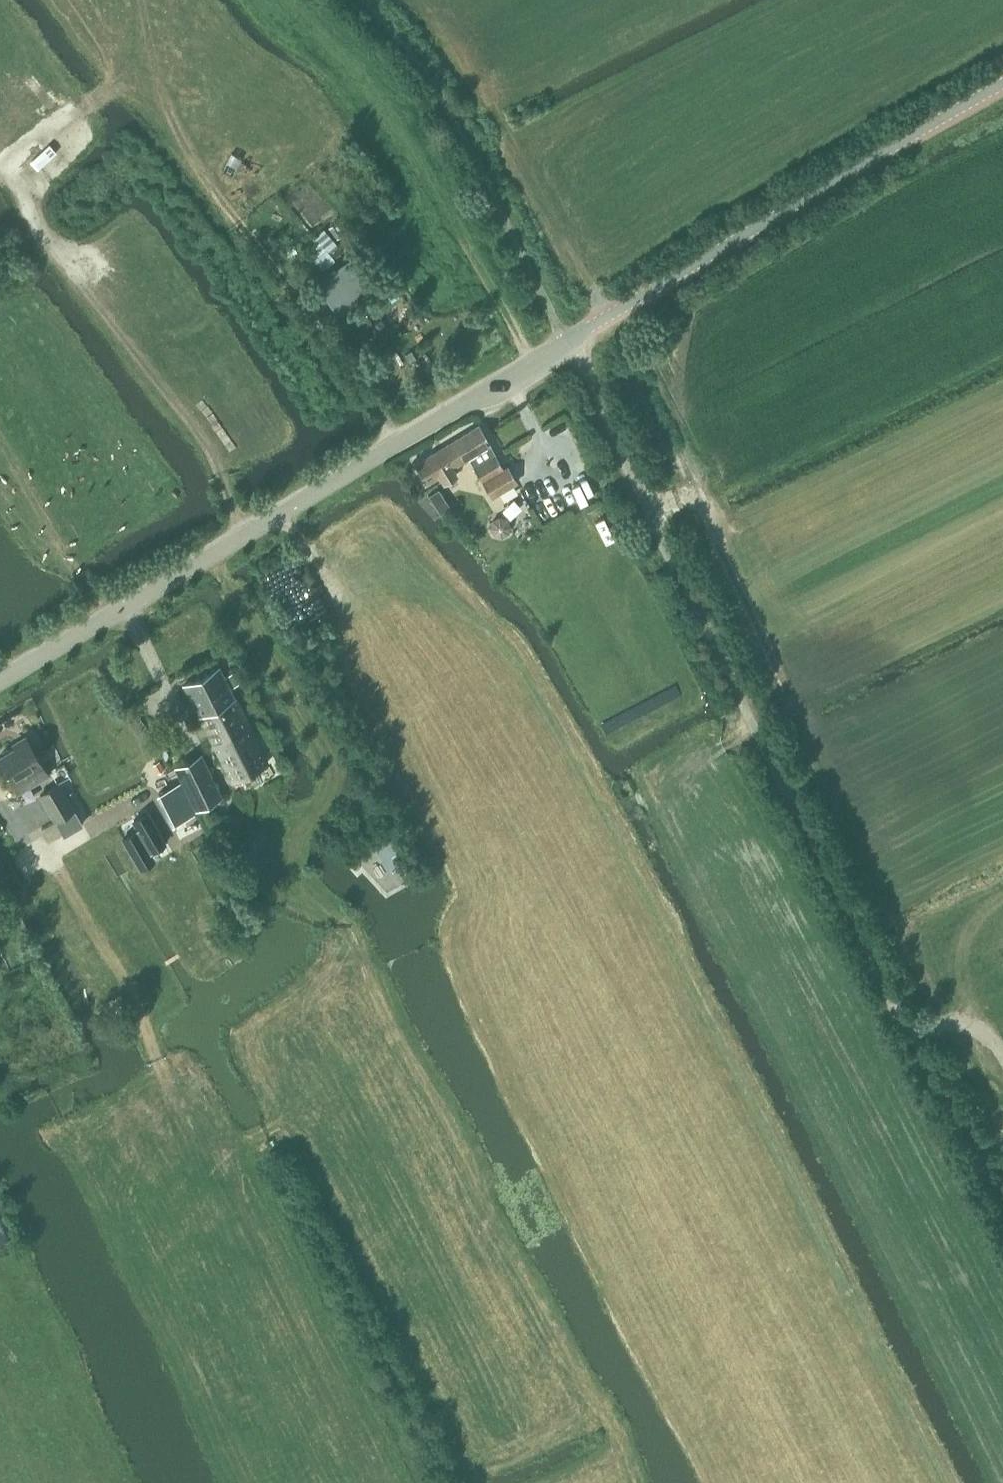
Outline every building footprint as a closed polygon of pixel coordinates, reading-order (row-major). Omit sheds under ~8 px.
[(481,426),(419,463),(430,483),(443,475),(446,481),(459,473),(456,468),(472,458),(488,488),(493,497),(518,483),(513,473),(508,465),(504,467),(497,454),(493,446),(481,426)] [(451,507),(439,489),(429,495),(441,513),(451,507)] [(220,667),(184,685),(214,746),(231,782),(267,764),(250,728),(230,688),(245,681),(239,670),(225,677),(220,667)] [(48,776),(28,742),(11,751),(7,750),(2,753),(2,757),(0,758),(0,762),(19,793),(48,776)] [(196,810),(224,796),(202,752),(175,766),(196,810)] [(181,783),(160,793),(176,823),(196,813),(181,783)] [(82,824),(74,810),(60,785),(41,796),(55,821),(56,821),(65,835),(82,824)] [(167,843),(148,811),(132,820),(138,829),(122,838),(140,869),(156,860),(151,853),(167,843)]
